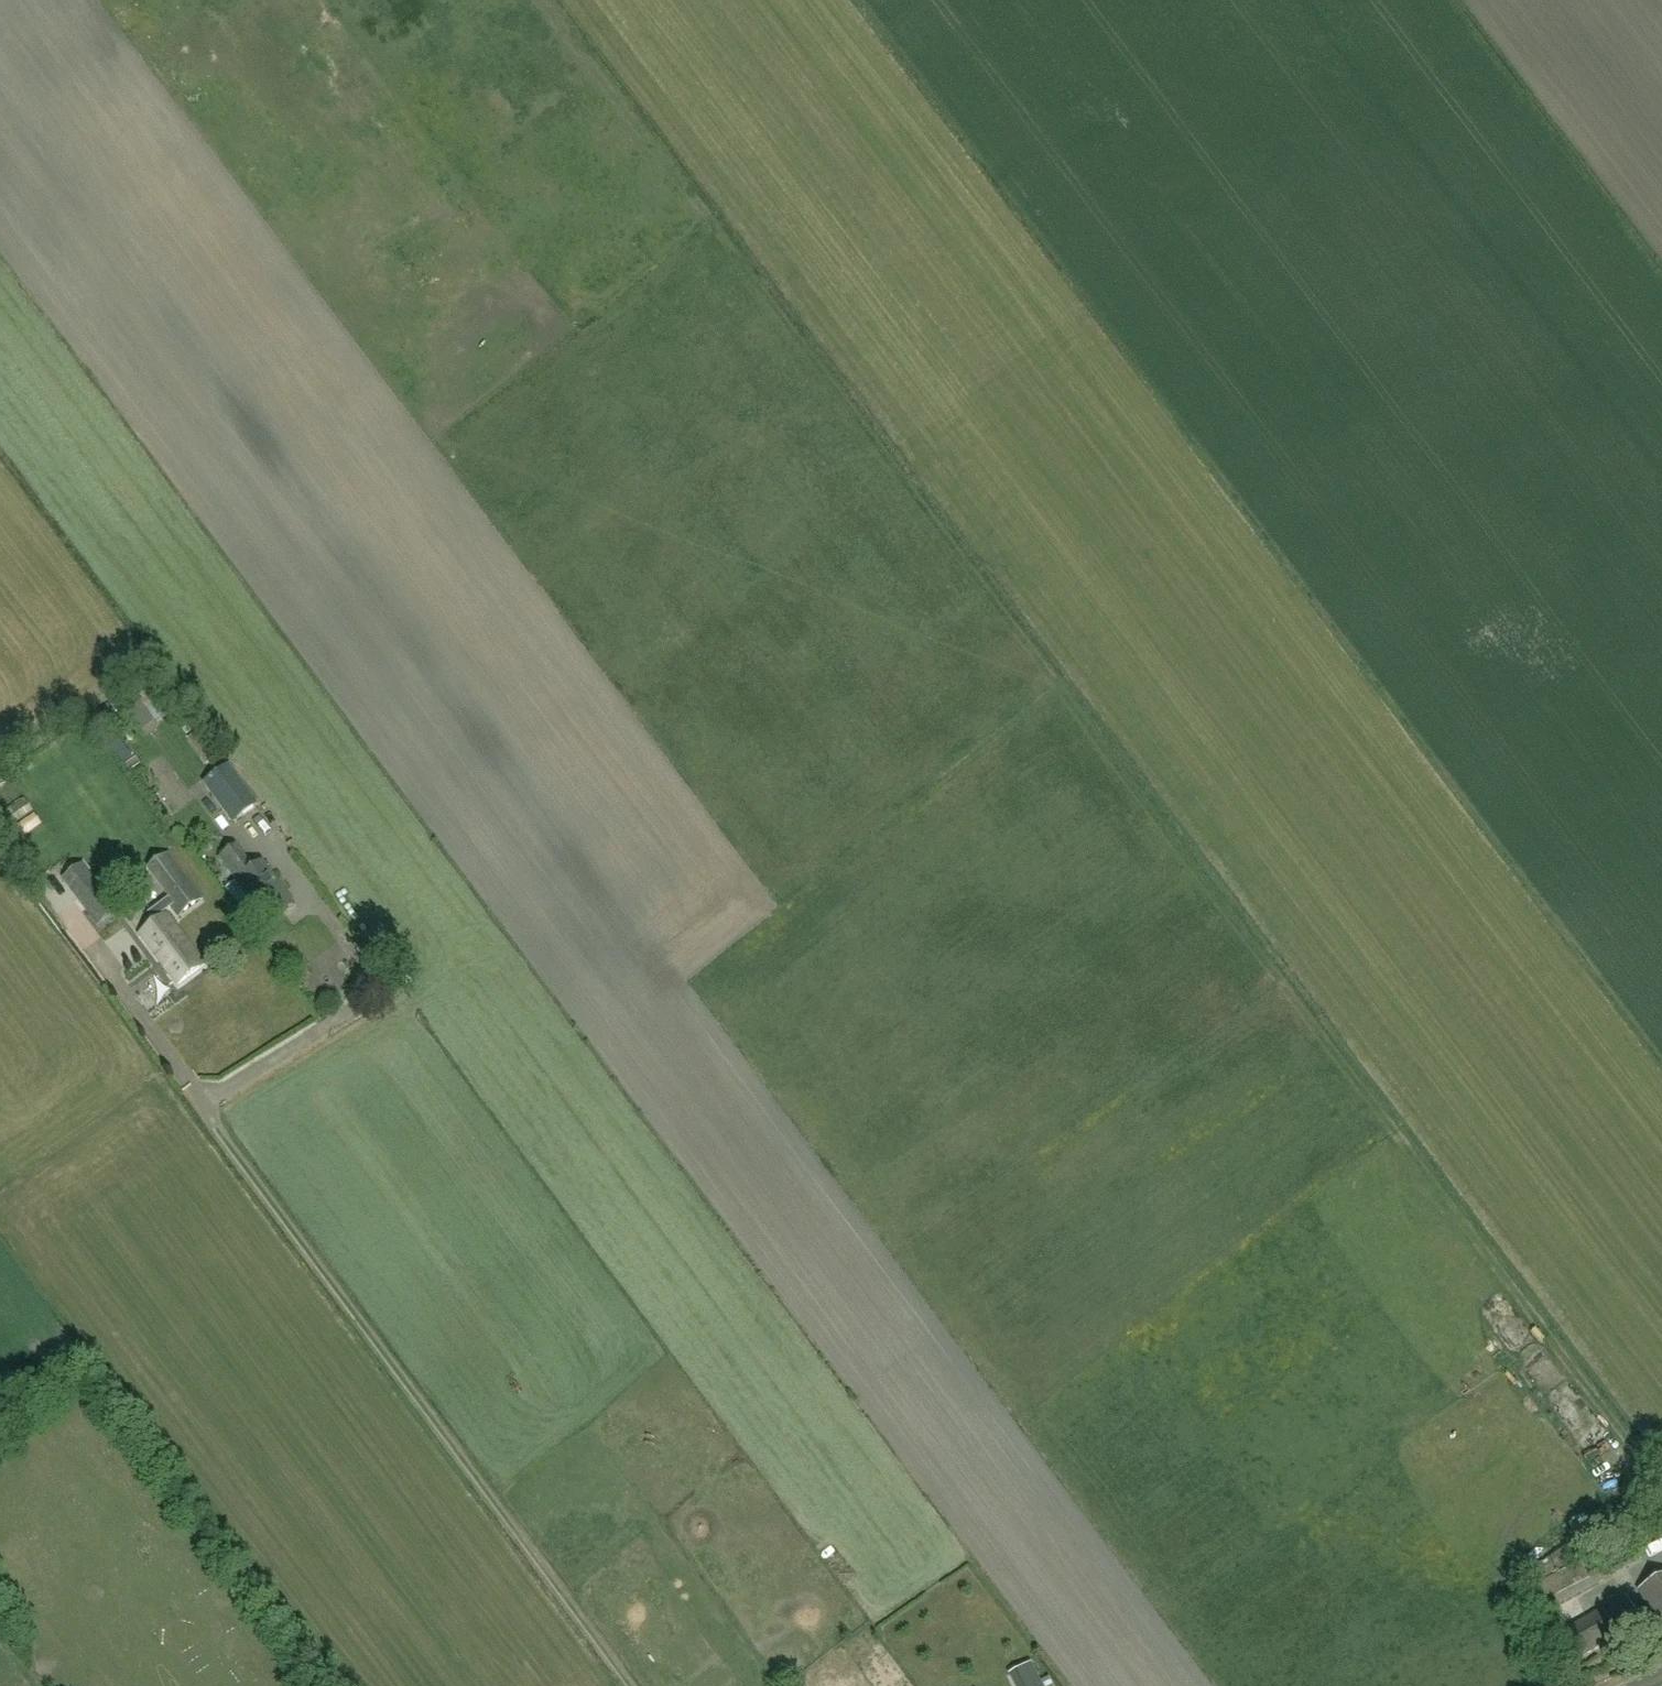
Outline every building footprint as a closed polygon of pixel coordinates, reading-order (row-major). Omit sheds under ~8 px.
[(155,728),(181,709),(161,680),(135,699),(155,728)] [(233,823),(258,805),(229,766),(204,784),(233,823)] [(175,804),(194,802),(193,789),(174,792),(175,804)] [(34,816),(16,828),(24,839),(41,827),(34,816)] [(295,906),(264,863),(254,870),(236,847),(220,860),(238,882),(252,900),(254,898),(273,922),(295,906)] [(141,935),(178,986),(205,966),(168,916),(164,918),(162,915),(171,909),(176,916),(202,897),(172,854),(149,870),(170,900),(148,915),(155,925),(141,935)] [(64,881),(87,912),(107,898),(83,866),(64,881)] [(1547,1614),(1641,1560),(1625,1533),(1616,1539),(1609,1525),(1523,1575),(1532,1590),(1517,1599),(1529,1616),(1543,1608),(1547,1614)] [(1638,1590),(1661,1633),(1661,1577),(1638,1590)] [(1576,1661),(1641,1625),(1626,1597),(1561,1632),(1576,1661)] [(1011,1674),(1018,1685),(1053,1685),(1049,1678),(1041,1682),(1031,1664),(1011,1674)]
